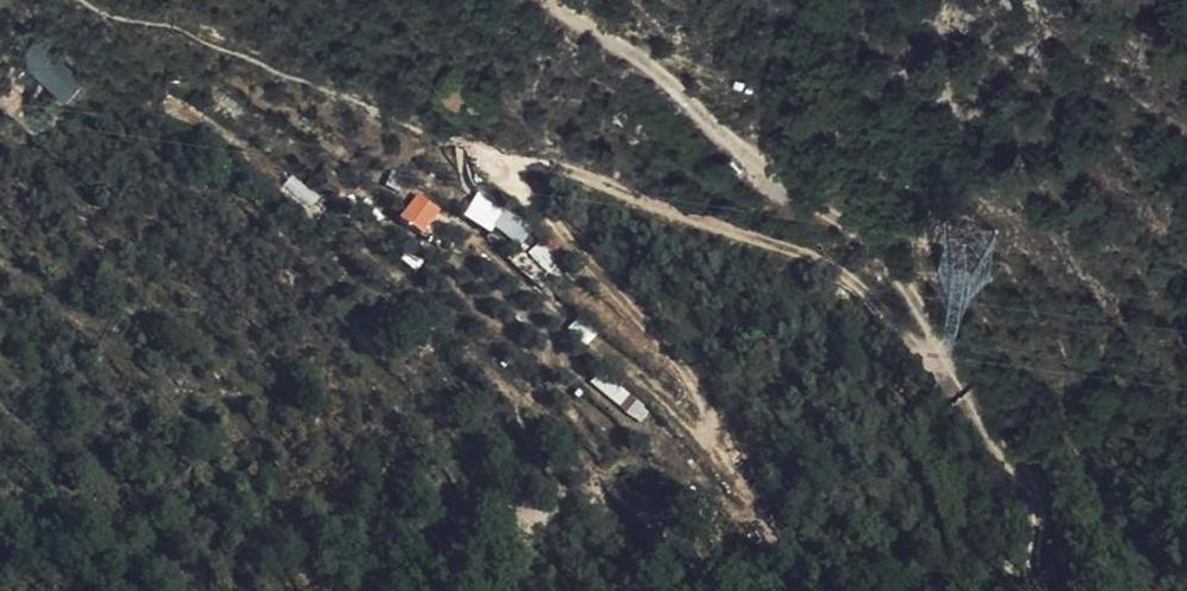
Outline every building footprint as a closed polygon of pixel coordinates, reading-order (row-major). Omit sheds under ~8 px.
[(38,44),(20,66),(66,103),(84,81),(38,44)] [(0,60),(0,81),(29,104),(39,92),(0,60)] [(440,206),(417,191),(400,214),(423,230),(440,206)] [(465,212),(517,242),(528,224),(476,193),(465,212)] [(527,259),(547,267),(554,252),(534,243),(527,259)]
